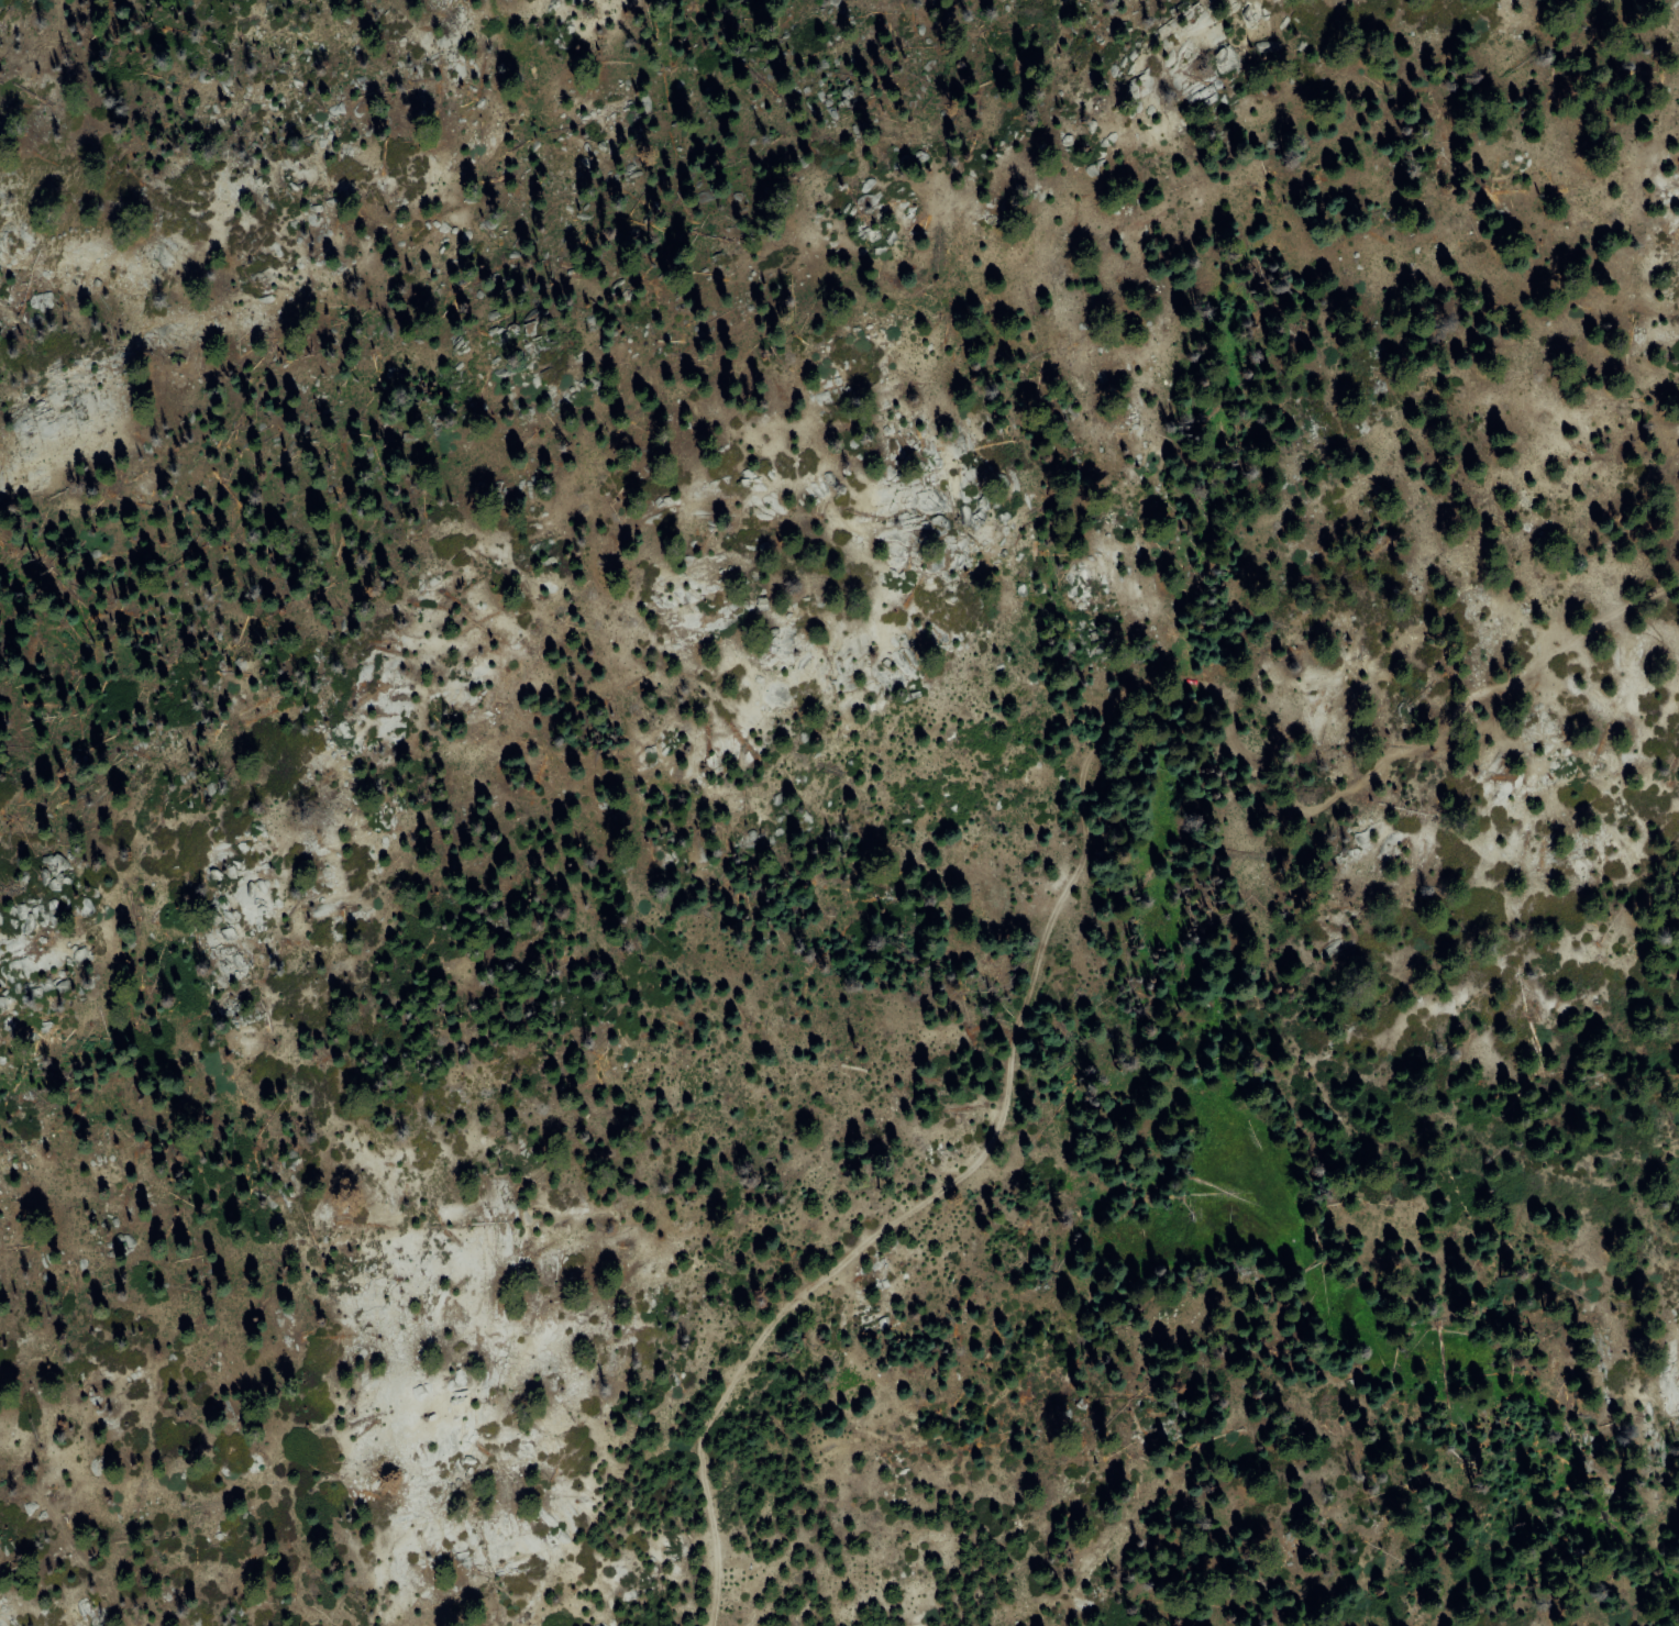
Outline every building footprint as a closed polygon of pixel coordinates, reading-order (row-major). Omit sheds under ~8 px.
[(1645,1534),(1667,1537),(1668,1527),(1646,1524),(1645,1534)]
